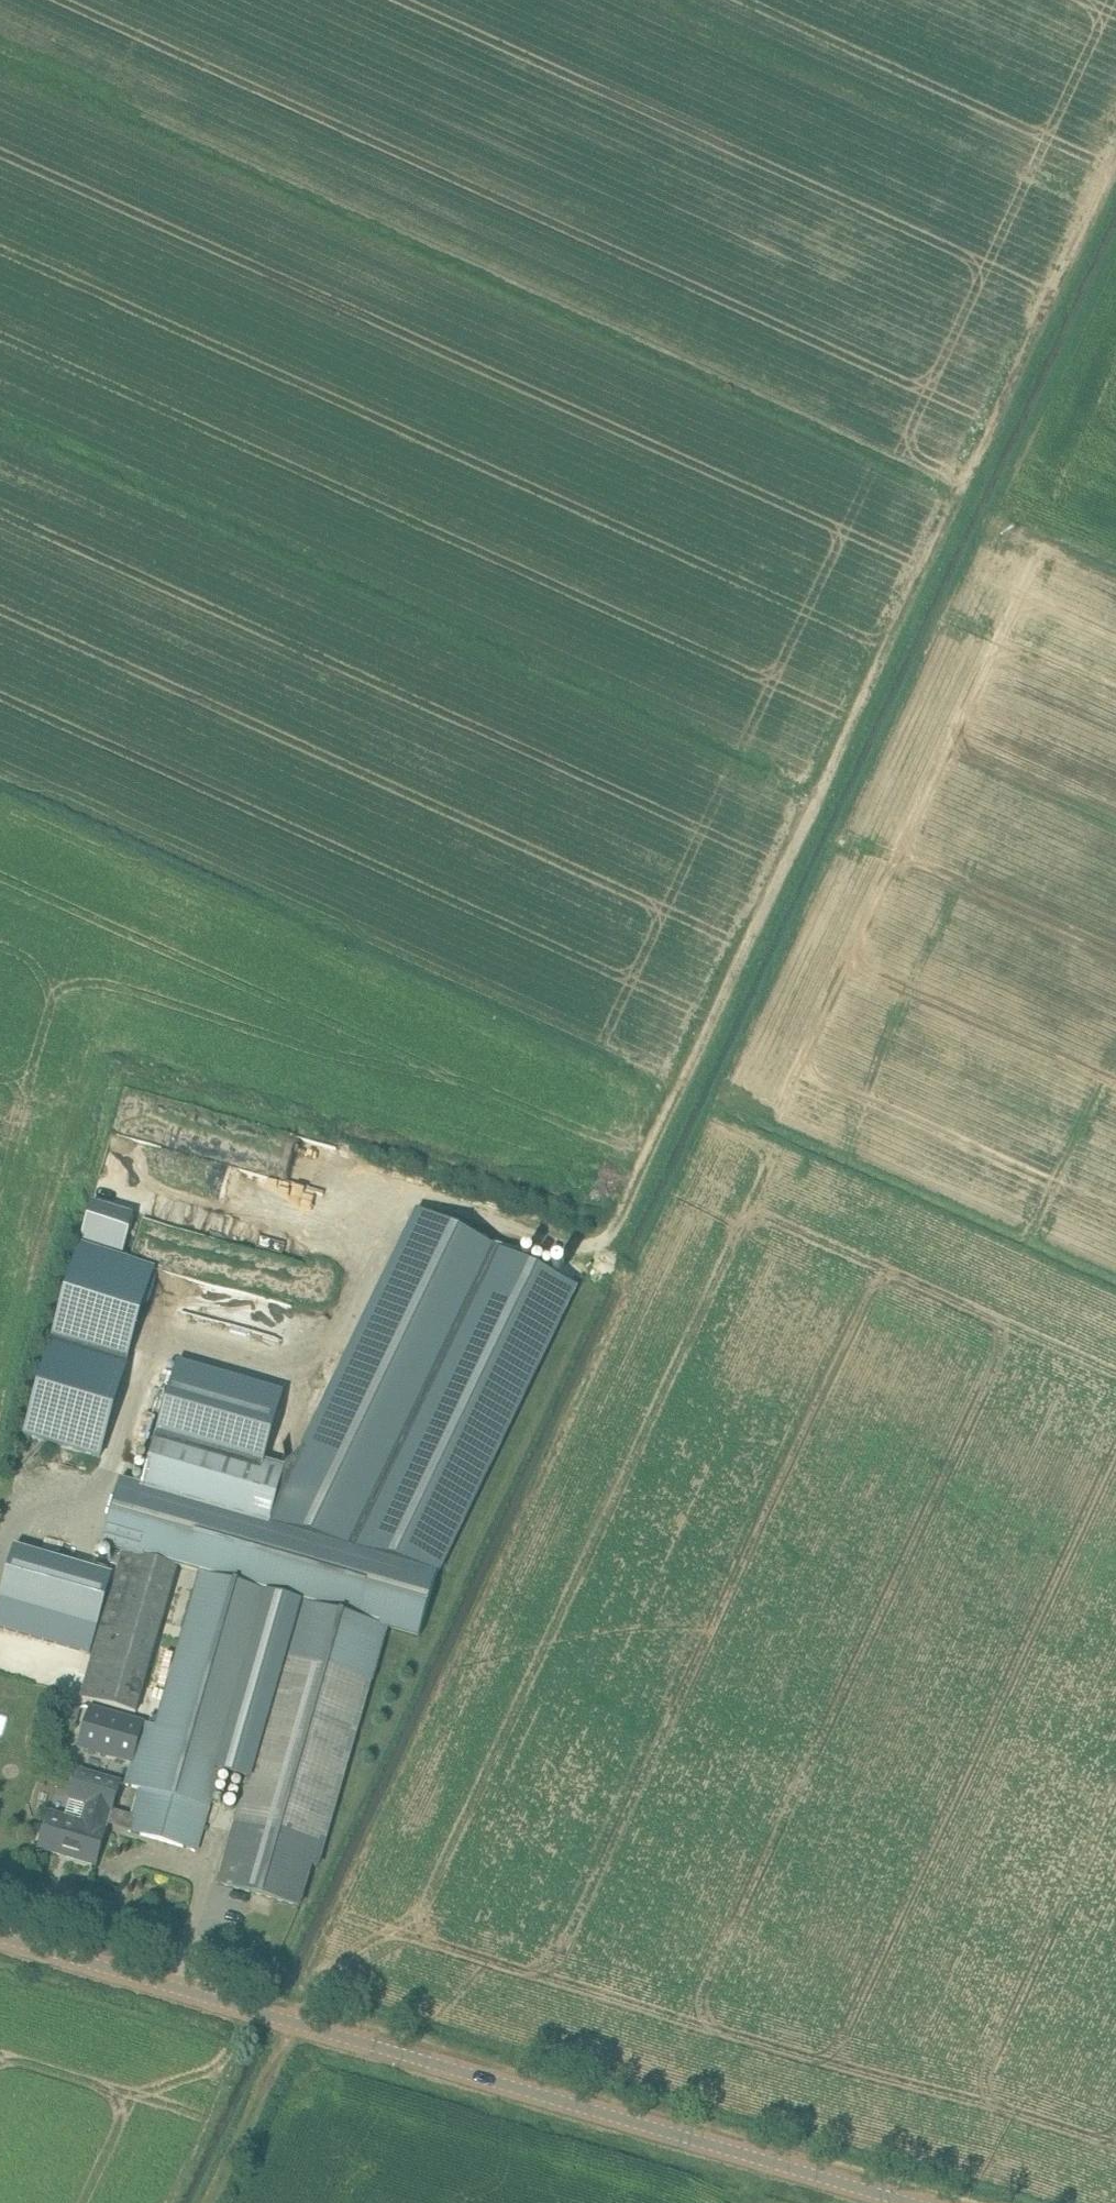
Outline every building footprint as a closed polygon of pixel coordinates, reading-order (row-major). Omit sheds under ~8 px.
[(92,1202),(81,1240),(123,1253),(134,1215),(92,1202)] [(286,1466),(270,1522),(438,1570),(576,1286),(419,1209),(303,1447),(286,1466)] [(78,1245),(23,1434),(101,1456),(155,1268),(116,1256),(78,1245)] [(121,1479),(103,1543),(179,1565),(203,1573),(161,1718),(156,1717),(151,1720),(149,1724),(142,1722),(132,1761),(125,1785),(140,1790),(129,1831),(196,1850),(220,1771),(271,1593),(295,1601),(280,1652),(285,1654),(249,1780),(219,1883),(300,1907),(312,1865),(318,1867),(386,1629),(418,1638),(438,1570),(270,1522),(286,1466),(265,1460),(284,1391),(177,1360),(143,1485),(121,1479)] [(0,1591),(0,1623),(93,1650),(114,1576),(13,1547),(0,1591)] [(271,1593),(220,1771),(249,1780),(285,1654),(280,1652),(295,1601),(271,1593)] [(91,1707),(79,1746),(132,1761),(142,1722),(91,1707)] [(50,1813),(40,1848),(96,1864),(106,1830),(105,1829),(110,1810),(111,1811),(120,1783),(79,1771),(71,1799),(88,1804),(83,1823),(50,1813)]
